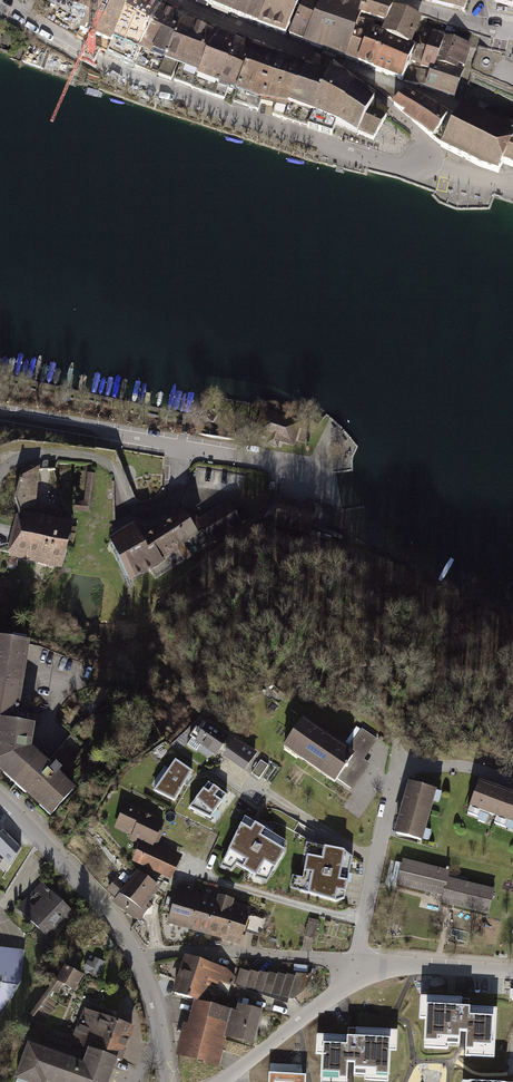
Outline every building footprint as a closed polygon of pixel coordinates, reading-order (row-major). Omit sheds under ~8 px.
[(72,11),(87,16),(87,17),(95,0),(63,0),(74,6),(72,11)] [(87,17),(87,16),(81,30),(112,42),(107,53),(133,65),(139,47),(148,28),(124,13),(131,0),(95,0),(87,17)] [(144,0),(131,0),(124,13),(148,28),(158,8),(144,0)] [(210,4),(209,5),(212,6),(212,5),(230,13),(232,14),(232,13),(238,0),(211,0),(210,4)] [(261,0),(238,0),(232,13),(258,24),(267,2),(261,0)] [(267,2),(294,13),(300,0),(267,0),(267,2)] [(322,0),(305,0),(302,8),(316,13),(322,0)] [(316,13),(304,42),(323,49),(345,57),(359,19),(361,12),(360,12),(364,2),(358,0),(322,0),(316,13)] [(364,2),(360,12),(361,12),(386,21),(393,5),(379,0),(364,0),(364,2)] [(451,8),(466,12),(469,0),(454,0),(451,8)] [(294,13),(267,2),(258,24),(258,25),(260,26),(260,25),(266,27),(265,27),(268,28),(269,28),(274,30),(274,31),(277,31),(283,33),(282,34),(285,35),(287,32),(286,31),(294,13)] [(171,14),(158,8),(148,28),(139,47),(133,65),(146,70),(154,53),(171,14)] [(316,13),(302,8),(289,35),(304,42),(316,13)] [(418,19),(393,9),(389,22),(383,22),(383,24),(382,28),(386,30),(385,33),(384,34),(388,36),(408,44),(408,43),(418,19)] [(182,19),(171,14),(154,53),(146,70),(158,75),(164,59),(165,58),(166,58),(182,19)] [(191,23),(182,19),(166,58),(165,58),(164,59),(167,60),(167,58),(177,62),(191,23)] [(359,19),(345,57),(358,63),(372,28),(374,24),(359,19)] [(212,33),(191,23),(177,62),(179,62),(181,63),(174,80),(192,87),(196,75),(212,33)] [(385,33),(372,28),(358,63),(375,69),(382,51),(388,36),(384,34),(385,33)] [(430,34),(423,32),(412,61),(422,66),(434,36),(430,34)] [(235,42),(212,33),(196,75),(192,87),(192,88),(215,96),(219,85),(235,42)] [(434,34),(434,36),(422,66),(433,69),(436,63),(445,37),(434,34)] [(408,44),(388,36),(382,51),(409,62),(415,45),(408,43),(408,44)] [(436,63),(453,69),(454,65),(463,67),(469,45),(445,37),(436,63)] [(244,45),(235,42),(219,85),(215,96),(224,100),(228,88),(227,87),(244,45)] [(253,49),(244,45),(227,87),(228,88),(224,100),(232,103),(236,91),(253,49)] [(276,58),(253,49),(236,91),(232,103),(258,111),(261,103),(261,100),(276,58)] [(402,80),(409,62),(382,51),(375,69),(374,70),(380,73),(381,71),(385,73),(385,74),(388,75),(388,74),(398,77),(397,78),(402,80)] [(179,62),(177,62),(167,58),(167,60),(164,59),(158,75),(171,80),(179,62)] [(305,69),(276,58),(261,100),(261,103),(275,107),(272,116),(284,120),(288,106),(296,86),(305,69)] [(312,72),(305,69),(296,86),(288,106),(284,120),(309,128),(315,114),(313,113),(320,95),(330,71),(332,68),(316,61),(312,72)] [(433,69),(431,74),(427,88),(454,97),(462,72),(453,69),(436,63),(433,69)] [(427,88),(431,74),(411,67),(405,81),(427,88)] [(352,83),(332,68),(330,71),(320,95),(313,113),(315,114),(309,128),(332,136),(336,125),(358,134),(372,107),(374,102),(351,84),(352,83)] [(404,94),(393,104),(406,115),(404,118),(432,138),(447,114),(413,94),(412,96),(411,96),(410,97),(404,94)] [(461,102),(440,147),(479,166),(498,173),(503,162),(512,167),(512,125),(505,121),(503,124),(461,102)] [(386,117),(372,107),(358,134),(373,140),(386,117)] [(300,423),(263,411),(256,433),(270,438),(268,444),(277,446),(279,440),(293,445),(300,423)] [(42,471),(21,465),(10,510),(18,512),(7,555),(63,569),(74,524),(32,513),(42,471)] [(313,508),(279,500),(273,523),(308,532),(313,508)] [(229,503),(196,522),(209,545),(242,526),(229,503)] [(131,526),(110,536),(133,580),(153,571),(200,540),(179,509),(135,534),(131,526)] [(27,642),(0,637),(0,772),(47,812),(71,787),(31,748),(34,721),(16,718),(27,642)] [(302,721),(286,744),(301,754),(300,757),(320,771),(322,768),(351,788),(365,767),(352,758),(354,756),(302,721)] [(207,723),(195,739),(216,755),(228,739),(207,723)] [(376,739),(362,729),(349,748),(362,758),(376,739)] [(223,755),(243,769),(254,754),(233,742),(223,755)] [(191,770),(176,760),(156,789),(174,799),(191,770)] [(259,765),(255,775),(262,778),(266,768),(259,765)] [(226,794),(208,782),(190,807),(211,816),(226,794)] [(438,792),(410,783),(395,835),(422,843),(438,792)] [(471,806),(512,822),(512,796),(479,784),(471,806)] [(166,817),(127,801),(116,829),(143,840),(133,862),(173,879),(185,850),(157,839),(166,817)] [(285,840),(245,816),(221,865),(231,869),(235,864),(255,876),(268,879),(285,849),(285,840)] [(345,847),(306,840),(303,856),(306,857),(303,875),(292,873),(289,887),(333,901),(346,898),(353,855),(345,847)] [(450,871),(405,860),(399,884),(444,895),(443,901),(487,912),(493,889),(448,878),(450,871)] [(116,876),(106,890),(117,898),(115,902),(136,918),(161,886),(137,867),(125,883),(116,876)] [(43,884),(19,910),(47,936),(71,911),(43,884)] [(250,908),(179,887),(169,921),(240,942),(250,908)] [(111,946),(103,934),(90,944),(98,955),(111,946)] [(14,1017),(24,947),(0,944),(0,1015),(14,1017)] [(228,970),(186,955),(174,990),(224,1007),(228,997),(215,993),(219,982),(231,987),(235,977),(228,970)] [(93,962),(86,959),(83,967),(98,974),(104,960),(96,956),(93,962)] [(66,963),(56,980),(76,992),(86,975),(66,963)] [(296,976),(240,969),(235,984),(288,1000),(296,976)] [(466,1051),(493,1052),(496,1009),(469,1008),(469,999),(428,997),(426,1043),(460,1045),(461,1032),(467,1033),(466,1051)] [(232,1010),(194,1000),(187,1025),(183,1024),(175,1055),(218,1066),(232,1010)] [(236,1004),(227,1037),(253,1044),(261,1010),(236,1004)] [(75,1040),(85,1043),(79,1060),(25,1040),(12,1076),(28,1081),(43,1081),(44,1081),(46,1081),(109,1081),(117,1061),(122,1063),(134,1030),(86,1012),(75,1040)] [(324,1036),(322,1079),(347,1081),(347,1065),(354,1065),(354,1076),(389,1078),(391,1051),(396,1051),(397,1032),(349,1029),(348,1037),(324,1036)] [(306,1075),(268,1074),(268,1081),(305,1081),(306,1075)]
